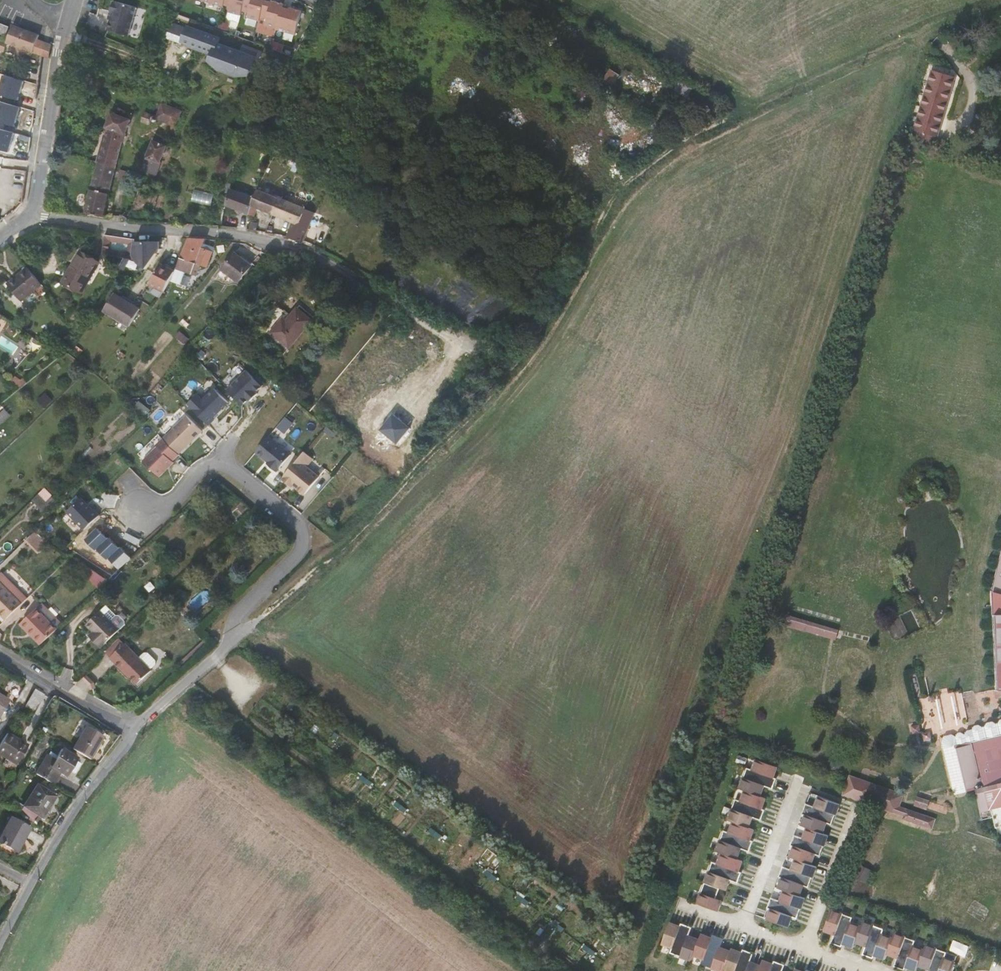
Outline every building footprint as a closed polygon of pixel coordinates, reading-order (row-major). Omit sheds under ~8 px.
[(109,17),(106,28),(127,33),(134,3),(119,0),(110,0),(108,9),(110,10),(109,17)] [(227,4),(233,6),(232,11),(243,15),(245,10),(248,0),(229,0),(227,4)] [(245,10),(252,12),(250,17),(261,21),(263,17),(268,0),(248,0),(245,10)] [(271,0),(268,0),(263,17),(269,18),(265,32),(276,36),(278,28),(286,5),(286,3),(276,0),(275,0),(274,1),(271,0)] [(293,8),(286,5),(278,28),(297,35),(305,10),(293,7),(293,8)] [(9,26),(0,22),(0,31),(6,34),(9,26)] [(185,42),(190,29),(176,24),(171,38),(185,43),(185,42)] [(0,37),(0,49),(4,50),(6,45),(9,46),(10,43),(27,49),(25,55),(42,62),(45,41),(38,39),(39,35),(14,25),(8,41),(0,37)] [(223,39),(191,27),(190,29),(185,42),(189,44),(195,47),(200,49),(204,49),(205,47),(211,49),(214,53),(215,55),(213,61),(221,65),(231,70),(244,74),(252,75),(258,59),(262,60),(264,53),(247,47),(244,53),(221,44),(223,39)] [(918,122),(938,128),(940,119),(931,116),(940,85),(946,86),(952,67),(935,62),(918,122)] [(616,75),(609,70),(602,81),(609,86),(616,75)] [(5,75),(0,93),(0,94),(19,100),(25,81),(5,75)] [(693,88),(683,82),(677,91),(687,97),(693,88)] [(2,101),(0,107),(0,121),(16,126),(21,106),(2,101)] [(158,118),(145,112),(142,123),(151,126),(153,121),(158,123),(160,120),(176,126),(182,112),(163,105),(158,118)] [(100,162),(117,168),(125,135),(127,136),(132,121),(113,114),(108,129),(100,162)] [(0,127),(0,148),(10,151),(15,132),(0,127)] [(158,143),(155,142),(149,159),(162,163),(168,147),(162,144),(163,141),(160,140),(158,143)] [(149,159),(145,171),(159,175),(162,163),(149,159)] [(89,214),(105,218),(117,168),(100,162),(87,213),(89,214)] [(192,202),(213,205),(215,192),(194,189),(192,202)] [(232,189),(231,189),(227,206),(251,215),(254,207),(294,223),(289,238),(294,239),(305,243),(317,214),(283,200),(258,190),(258,192),(255,197),(232,189)] [(389,199),(383,195),(376,209),(383,212),(389,199)] [(106,235),(106,238),(103,256),(127,259),(133,259),(136,243),(136,240),(106,235)] [(191,238),(178,269),(176,272),(171,281),(179,285),(186,273),(196,277),(200,266),(205,269),(212,254),(203,250),(206,245),(208,240),(191,238)] [(127,259),(124,263),(128,265),(130,262),(135,263),(151,262),(151,254),(160,254),(162,242),(136,243),(133,259),(127,259)] [(215,248),(206,245),(203,250),(212,254),(215,248)] [(101,262),(83,252),(65,281),(83,292),(101,262)] [(227,281),(234,287),(247,271),(230,259),(218,275),(227,281)] [(176,272),(163,266),(153,284),(166,292),(166,291),(171,283),(171,281),(176,272)] [(16,281),(11,286),(23,301),(43,285),(29,267),(15,279),(16,281)] [(213,281),(221,288),(227,281),(218,275),(213,281)] [(141,309),(117,293),(106,310),(130,326),(141,309)] [(283,326),(297,338),(312,321),(298,309),(283,326)] [(263,386),(248,371),(228,390),(243,405),(249,399),(251,401),(258,394),(257,392),(263,386)] [(188,404),(209,425),(215,420),(213,418),(229,403),(215,388),(203,400),(198,394),(188,404)] [(5,411),(0,415),(0,427),(11,417),(5,411)] [(182,456),(204,431),(186,413),(163,438),(182,456)] [(278,427),(286,432),(294,421),(286,416),(278,427)] [(333,430),(327,425),(322,431),(328,436),(333,430)] [(277,472),(291,455),(269,436),(256,451),(269,462),(268,464),(277,472)] [(182,456),(163,438),(156,444),(157,447),(144,459),(160,477),(182,456)] [(305,452),(299,459),(307,467),(314,459),(305,452)] [(299,459),(282,479),(289,485),(290,483),(305,495),(320,477),(307,467),(299,459)] [(46,512),(52,506),(47,501),(53,494),(45,487),(33,500),(46,512)] [(68,513),(85,530),(100,517),(82,499),(68,513)] [(25,542),(18,549),(25,556),(34,548),(25,542)] [(991,592),(1000,594),(1000,553),(991,592)] [(7,620),(23,604),(0,580),(0,613),(7,620)] [(45,604),(23,625),(43,645),(65,624),(45,604)] [(92,636),(103,646),(122,629),(128,624),(128,620),(123,614),(120,614),(114,620),(104,609),(89,624),(96,632),(92,636)] [(837,632),(775,613),(772,623),(834,641),(837,632)] [(992,616),(995,691),(1000,691),(1000,615),(992,616)] [(109,652),(113,657),(127,644),(123,639),(109,652)] [(113,657),(126,672),(128,671),(140,684),(153,671),(127,644),(113,657)] [(46,695),(36,690),(24,709),(33,715),(46,695)] [(0,699),(0,718),(10,703),(2,698),(1,699),(0,699)] [(944,736),(942,742),(954,795),(976,790),(978,795),(982,814),(984,821),(994,818),(996,828),(1000,827),(1000,723),(944,736)] [(911,726),(913,734),(921,732),(919,724),(911,726)] [(91,728),(77,750),(95,761),(109,738),(91,728)] [(925,741),(932,739),(930,731),(923,733),(925,741)] [(10,736),(0,751),(0,755),(19,767),(31,749),(10,736)] [(56,763),(49,759),(37,776),(53,785),(61,773),(68,778),(71,771),(77,762),(79,760),(78,759),(80,756),(68,749),(66,752),(64,750),(56,763)] [(773,789),(776,778),(773,777),(777,767),(756,759),(753,770),(747,768),(740,789),(745,790),(741,801),(736,799),(728,820),(734,822),(730,832),(724,830),(717,851),(722,853),(718,864),(713,861),(709,872),(714,874),(710,885),(705,883),(697,904),(718,911),(722,901),(716,899),(720,888),(725,890),(729,880),(738,883),(742,873),(739,871),(742,861),(737,859),(741,849),(749,852),(753,841),(750,840),(754,830),(748,828),(752,817),(761,820),(765,810),(762,809),(765,798),(760,796),(764,786),(773,789)] [(833,761),(829,770),(838,773),(841,764),(833,761)] [(83,765),(77,762),(71,771),(77,775),(83,765)] [(899,807),(904,794),(850,776),(843,795),(904,816),(903,818),(932,828),(935,819),(899,807)] [(38,786),(17,816),(36,826),(41,819),(41,820),(56,798),(38,786)] [(810,793),(807,803),(816,806),(819,796),(810,793)] [(791,917),(797,919),(805,898),(799,896),(803,885),(809,887),(816,866),(811,864),(815,854),(820,856),(828,835),(823,833),(827,823),(832,824),(839,804),(819,796),(816,806),(807,803),(803,814),(806,815),(802,825),(808,827),(804,838),(795,835),(791,845),(795,846),(791,857),(796,859),(792,869),(784,866),(780,877),(783,878),(779,888),(785,890),(781,901),(772,898),(768,908),(771,909),(768,920),(788,927),(791,917)] [(930,800),(917,796),(915,804),(927,809),(930,800)] [(803,814),(795,835),(804,838),(808,827),(802,825),(806,815),(803,814)] [(16,854),(29,831),(9,821),(0,838),(0,846),(16,854)] [(0,846),(0,852),(16,860),(31,832),(29,831),(16,854),(0,846)] [(795,846),(791,845),(784,866),(792,869),(796,859),(791,857),(795,846)] [(783,878),(780,877),(772,898),(781,901),(785,890),(779,888),(783,878)] [(832,910),(824,930),(835,934),(831,943),(842,947),(843,943),(853,947),(855,942),(866,946),(863,955),(873,958),(874,955),(885,959),(887,953),(897,957),(894,966),(904,970),(906,967),(916,970),(918,965),(928,969),(928,970),(952,970),(955,962),(945,958),(947,952),(926,945),(924,950),(913,946),(915,941),(894,933),(892,938),(882,934),(884,929),(863,921),(861,927),(851,923),(853,918),(832,910)] [(785,965),(774,961),(773,964),(763,961),(761,966),(750,962),(753,953),(743,950),(742,953),(731,949),(730,952),(720,948),(723,939),(713,935),(711,938),(701,934),(699,940),(689,936),(692,927),(682,923),(680,927),(670,923),(662,943),(673,947),(671,952),(691,960),(693,955),(704,959),(702,964),(720,970),(723,970),(724,969),(729,970),(783,970),(785,965)]
